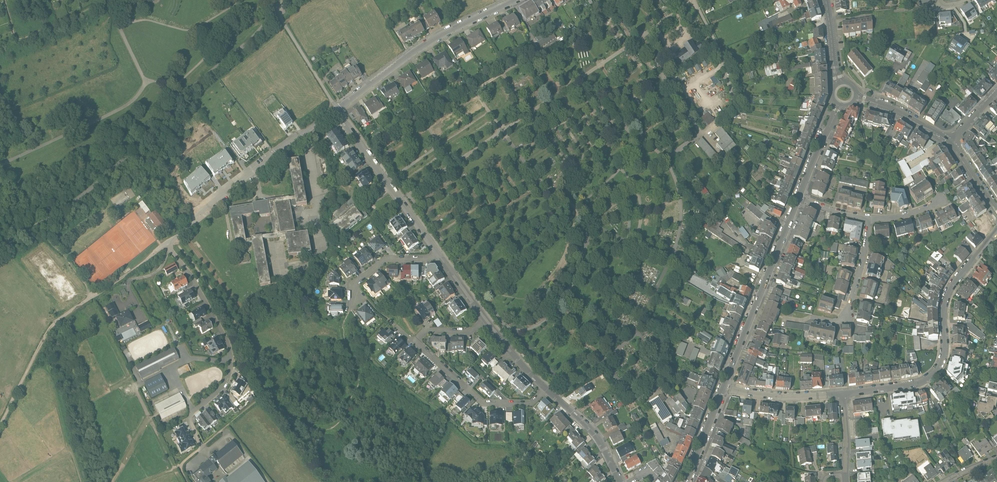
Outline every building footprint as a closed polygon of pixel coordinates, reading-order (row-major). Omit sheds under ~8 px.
[(539,0),(533,0),(531,1),(537,10),(541,7),(541,8),(543,11),(546,9),(543,6),(539,0)] [(779,1),(783,9),(789,6),(788,4),(786,0),(780,0),(779,1)] [(805,1),(808,4),(807,5),(809,12),(818,9),(816,0),(806,0),(805,1)] [(835,1),(836,12),(845,11),(847,11),(847,2),(845,2),(845,0),(844,0),(835,1)] [(983,0),(974,0),(977,4),(980,9),(986,5),(983,0)] [(537,10),(531,1),(519,9),(526,21),(527,21),(526,19),(530,17),(531,18),(535,15),(535,14),(538,12),(539,13),(537,10)] [(972,2),(965,7),(965,8),(970,4),(975,11),(977,10),(975,6),(972,2)] [(965,7),(961,10),(968,21),(978,15),(975,11),(970,4),(965,8),(965,7)] [(818,9),(809,12),(804,14),(805,17),(806,18),(811,17),(812,20),(821,16),(818,9)] [(435,12),(424,19),(426,22),(429,27),(430,28),(431,28),(432,28),(434,27),(434,26),(440,22),(435,12)] [(943,13),(937,13),(938,20),(939,19),(940,24),(945,23),(945,25),(951,24),(951,19),(951,18),(952,19),(950,15),(950,13),(943,14),(943,13)] [(798,17),(788,21),(789,23),(794,21),(805,17),(804,14),(798,17)] [(514,15),(508,18),(507,17),(503,19),(508,29),(513,27),(514,28),(519,25),(514,15)] [(418,21),(413,24),(412,23),(407,26),(408,28),(414,37),(424,31),(420,24),(418,21)] [(497,22),(487,28),(491,36),(498,32),(499,34),(503,32),(497,22)] [(408,28),(399,33),(401,36),(400,37),(404,44),(414,37),(408,28)] [(476,34),(468,39),(473,46),(480,41),(481,42),(485,40),(479,30),(475,33),(476,34)] [(822,30),(813,31),(814,40),(816,39),(823,38),(822,30)] [(538,48),(542,47),(550,41),(551,41),(556,38),(556,36),(553,32),(536,35),(535,36),(537,40),(535,41),(535,43),(538,48)] [(967,43),(958,36),(951,47),(954,49),(953,50),(960,55),(962,50),(967,43)] [(814,40),(808,42),(807,42),(807,45),(809,45),(810,48),(819,45),(816,39),(814,40)] [(461,40),(449,47),(455,56),(463,51),(465,55),(469,53),(461,40)] [(686,49),(674,56),(679,64),(691,56),(691,57),(698,52),(697,51),(703,48),(699,42),(694,46),(691,42),(684,46),(686,49)] [(819,45),(810,48),(811,51),(812,53),(822,50),(821,45),(819,45)] [(906,53),(893,46),(888,56),(891,58),(890,59),(894,62),(895,60),(900,63),(903,58),(906,53)] [(812,53),(808,54),(808,56),(815,55),(816,62),(816,64),(825,64),(824,50),(812,53)] [(855,51),(848,57),(865,77),(872,71),(855,51)] [(903,58),(907,60),(911,53),(907,51),(906,53),(903,58)] [(445,52),(433,59),(439,68),(443,66),(442,64),(446,62),(449,67),(453,64),(445,52)] [(427,61),(416,68),(421,76),(428,72),(428,74),(433,71),(427,61)] [(809,63),(781,70),(781,69),(777,70),(775,64),(764,67),(767,77),(812,66),(816,65),(816,64),(816,62),(809,63)] [(688,74),(704,69),(701,63),(686,69),(688,74)] [(930,63),(924,71),(929,74),(935,66),(930,63)] [(825,64),(816,64),(816,65),(812,66),(813,71),(813,73),(814,73),(814,77),(827,75),(825,64)] [(356,67),(347,73),(352,80),(358,76),(359,77),(361,76),(358,70),(356,67)] [(995,70),(991,75),(990,74),(988,75),(992,78),(991,80),(993,82),(994,81),(996,83),(996,82),(996,72),(995,70)] [(347,85),(353,81),(352,80),(347,73),(346,71),(340,75),(341,76),(347,85)] [(924,71),(918,81),(923,84),(925,80),(929,74),(924,71)] [(409,72),(398,79),(404,87),(408,84),(409,86),(416,82),(409,72)] [(827,75),(814,77),(815,85),(816,85),(816,87),(816,92),(815,92),(815,97),(828,97),(827,75)] [(347,85),(341,76),(335,80),(336,81),(342,90),(348,86),(347,85)] [(895,89),(891,97),(897,100),(899,101),(903,93),(899,91),(900,89),(902,90),(907,80),(902,77),(895,89)] [(923,84),(920,89),(925,92),(930,83),(925,80),(923,84)] [(336,94),(342,90),(336,81),(330,85),(336,94)] [(992,87),(985,81),(980,86),(987,93),(992,87)] [(393,84),(381,92),(387,100),(394,96),(395,97),(400,94),(393,84)] [(888,84),(882,94),(885,95),(886,94),(891,97),(895,89),(894,88),(888,84)] [(987,93),(980,86),(974,92),(981,99),(987,93)] [(903,93),(899,101),(908,107),(915,97),(911,94),(912,94),(910,92),(909,93),(905,90),(903,93)] [(926,104),(919,99),(920,98),(917,96),(919,94),(917,93),(915,97),(908,107),(919,115),(926,104)] [(815,97),(813,97),(812,97),(812,99),(811,98),(811,100),(810,100),(810,102),(809,101),(808,111),(812,111),(821,115),(828,97),(815,97)] [(378,103),(375,98),(365,104),(372,115),(384,108),(380,102),(378,103)] [(971,98),(968,100),(967,99),(964,103),(971,110),(977,104),(973,100),(971,98)] [(936,102),(925,119),(934,124),(945,108),(936,102)] [(971,110),(964,103),(960,107),(961,108),(959,110),(965,116),(971,110)] [(367,118),(360,108),(352,113),(357,120),(359,124),(360,124),(361,126),(368,121),(367,119),(367,118)] [(859,110),(849,108),(843,120),(848,122),(850,120),(854,121),(857,121),(858,118),(859,110)] [(961,117),(952,110),(949,113),(946,110),(941,118),(952,125),(955,123),(955,124),(957,121),(961,117)] [(280,115),(278,117),(286,128),(292,124),(283,111),(279,114),(280,115)] [(821,115),(812,111),(809,118),(818,122),(821,115)] [(700,117),(704,121),(701,123),(705,127),(713,119),(707,112),(700,117)] [(875,114),(866,112),(866,117),(864,117),(863,122),(865,123),(864,123),(868,124),(868,123),(872,123),(875,114)] [(883,116),(875,114),(872,123),(872,124),(872,126),(876,127),(876,126),(881,126),(881,124),(883,116)] [(891,118),(883,116),(881,124),(885,125),(885,128),(888,129),(889,129),(889,127),(890,128),(890,127),(891,122),(890,122),(891,118)] [(991,123),(984,116),(979,122),(986,128),(988,130),(989,131),(994,125),(991,123)] [(818,122),(809,118),(804,118),(804,120),(808,121),(807,124),(806,123),(805,125),(806,126),(815,130),(818,122)] [(848,122),(843,120),(837,132),(845,136),(848,138),(849,135),(848,134),(851,127),(848,126),(850,123),(848,122)] [(906,126),(899,122),(894,130),(898,132),(894,138),(895,139),(897,140),(906,126)] [(986,128),(979,122),(973,128),(978,132),(980,134),(981,133),(985,137),(986,137),(985,136),(990,131),(989,131),(988,130),(986,128)] [(815,130),(806,126),(803,133),(812,137),(815,130)] [(906,126),(897,140),(898,141),(899,142),(900,142),(903,136),(907,138),(912,130),(906,126)] [(733,142),(721,128),(715,133),(721,140),(717,143),(723,151),(733,142)] [(337,130),(327,137),(339,153),(344,149),(345,149),(348,146),(337,130)] [(244,136),(231,147),(240,159),(254,149),(254,148),(255,148),(255,149),(263,143),(254,132),(253,133),(252,132),(250,134),(249,132),(245,135),(246,136),(245,136),(244,136)] [(845,136),(837,132),(833,140),(841,144),(843,144),(845,140),(847,139),(848,138),(845,136)] [(915,132),(910,140),(912,141),(915,142),(914,143),(913,144),(911,148),(913,149),(922,136),(915,132)] [(985,137),(981,133),(980,134),(978,132),(976,135),(985,141),(986,138),(985,137)] [(812,137),(803,133),(800,141),(809,144),(812,137)] [(972,142),(970,141),(973,136),(969,134),(963,143),(962,143),(962,146),(963,146),(968,154),(976,149),(972,142)] [(215,135),(199,146),(203,152),(219,142),(215,135)] [(922,136),(913,149),(916,151),(918,147),(918,146),(918,145),(920,146),(920,147),(922,148),(928,140),(922,136)] [(710,158),(716,153),(701,137),(696,142),(710,158)] [(841,144),(833,140),(830,147),(837,150),(839,147),(840,147),(841,144)] [(809,144),(800,141),(799,142),(796,149),(798,150),(806,153),(809,144)] [(941,147),(932,153),(933,155),(932,156),(934,158),(928,161),(928,162),(930,164),(939,159),(939,160),(947,154),(945,150),(944,150),(944,149),(943,149),(942,150),(941,148),(941,147)] [(976,149),(968,154),(972,160),(984,152),(982,149),(980,151),(979,152),(976,149)] [(213,158),(205,164),(212,174),(214,176),(216,179),(230,169),(228,166),(234,162),(225,150),(217,155),(217,156),(214,158),(213,158)] [(806,153),(798,150),(795,157),(801,160),(803,160),(806,153)] [(903,159),(897,162),(906,178),(910,176),(917,172),(921,169),(930,164),(928,162),(928,161),(927,159),(910,170),(906,163),(911,160),(911,161),(924,153),(922,150),(903,158),(903,159)] [(352,151),(342,158),(347,166),(357,159),(352,151)] [(837,156),(827,152),(824,159),(833,163),(834,159),(835,160),(837,156)] [(984,152),(972,160),(976,166),(984,160),(982,157),(984,157),(986,155),(984,152)] [(189,171),(193,175),(200,168),(208,177),(212,174),(205,164),(213,158),(210,154),(199,162),(189,171)] [(947,154),(939,160),(940,162),(943,166),(951,160),(947,154)] [(187,158),(191,166),(195,163),(191,155),(187,158)] [(326,155),(318,156),(321,175),(329,174),(326,155)] [(800,162),(793,159),(793,158),(792,157),(790,161),(783,158),(782,161),(791,165),(799,169),(801,164),(802,162),(800,162)] [(357,159),(347,166),(353,174),(363,167),(357,159)] [(833,163),(824,159),(821,167),(832,171),(835,164),(833,163)] [(930,164),(921,169),(925,175),(927,173),(928,175),(934,172),(939,169),(937,166),(939,164),(939,163),(940,162),(939,160),(939,159),(930,164)] [(984,160),(976,166),(979,171),(994,162),(993,159),(987,162),(986,164),(984,160)] [(951,160),(943,166),(947,172),(956,166),(951,160)] [(307,205),(299,161),(289,162),(295,197),(289,198),(289,197),(268,201),(268,202),(229,209),(236,245),(246,243),(246,242),(241,217),(242,217),(259,213),(260,217),(270,216),(274,235),(295,231),(291,207),(296,206),(297,206),(307,205)] [(994,162),(979,171),(983,177),(992,171),(989,168),(992,167),(996,164),(994,162)] [(788,171),(781,165),(779,168),(787,174),(788,172),(788,171)] [(799,169),(791,165),(789,168),(788,171),(788,172),(797,175),(798,172),(799,169)] [(939,169),(943,175),(947,172),(943,166),(939,169)] [(200,193),(212,182),(210,179),(208,177),(200,168),(193,175),(190,178),(189,177),(183,183),(191,197),(197,191),(200,193)] [(943,175),(939,169),(934,172),(938,178),(943,175)] [(958,170),(943,180),(945,183),(951,179),(952,181),(953,181),(954,182),(962,177),(958,170)] [(362,175),(357,178),(361,183),(369,177),(370,177),(367,171),(362,175)] [(983,177),(985,179),(987,183),(996,176),(996,172),(995,173),(994,175),(992,171),(983,177)] [(829,178),(819,174),(815,183),(825,187),(829,178)] [(906,178),(903,180),(905,185),(913,181),(910,176),(906,178)] [(987,183),(990,186),(989,186),(991,188),(996,184),(996,176),(987,183)] [(369,177),(361,183),(365,189),(372,185),(371,183),(371,181),(372,180),(370,177),(369,177)] [(795,180),(786,177),(783,184),(792,188),(795,180)] [(853,179),(840,177),(839,183),(852,185),(853,179)] [(962,177),(954,182),(952,183),(955,187),(961,184),(965,181),(962,177)] [(868,182),(853,179),(852,185),(867,188),(868,182)] [(783,184),(774,180),(772,185),(780,188),(781,187),(782,187),(781,189),(781,191),(789,195),(792,188),(783,184)] [(943,180),(937,183),(942,189),(945,187),(943,184),(945,183),(943,180)] [(926,182),(910,192),(917,203),(933,193),(926,182)] [(826,187),(815,183),(812,192),(822,196),(826,187)] [(879,183),(878,184),(873,184),(872,190),(875,191),(879,191),(879,190),(880,191),(881,192),(882,192),(883,192),(884,185),(880,184),(880,183),(879,183)] [(968,185),(959,190),(961,193),(962,192),(963,193),(959,195),(957,196),(959,199),(972,190),(972,189),(971,188),(970,187),(968,185)] [(959,199),(956,201),(958,204),(964,200),(966,198),(968,201),(976,196),(972,190),(959,199)] [(789,195),(781,191),(781,192),(780,193),(779,193),(777,199),(786,203),(789,195)] [(840,191),(837,202),(848,205),(850,195),(850,193),(840,191)] [(903,192),(895,191),(895,192),(892,192),(891,202),(898,203),(899,209),(908,207),(908,206),(906,200),(903,192)] [(863,197),(850,195),(848,205),(848,206),(861,209),(863,197)] [(986,211),(976,196),(968,201),(958,208),(962,213),(964,213),(972,208),(973,210),(972,211),(977,218),(986,211)] [(777,199),(776,199),(776,198),(773,197),(771,201),(776,203),(784,206),(786,203),(777,199)] [(353,199),(333,215),(337,220),(331,225),(340,237),(363,219),(363,220),(367,216),(353,199)] [(148,210),(140,200),(136,204),(144,213),(148,210)] [(760,211),(751,203),(747,208),(760,220),(764,214),(760,211)] [(777,209),(772,207),(771,210),(770,212),(780,217),(782,212),(777,209)] [(953,212),(951,207),(943,211),(949,222),(953,220),(953,219),(956,217),(953,212)] [(816,212),(806,208),(802,218),(812,222),(816,212)] [(166,225),(154,210),(148,216),(160,230),(166,225)] [(949,222),(943,211),(936,215),(939,220),(942,225),(945,223),(945,225),(949,222)] [(929,216),(923,218),(927,228),(932,226),(931,222),(929,216)] [(251,239),(246,240),(242,217),(241,217),(246,242),(252,241),(251,239)] [(393,222),(390,224),(390,225),(390,224),(394,229),(404,222),(402,220),(401,220),(400,218),(400,217),(398,218),(393,222)] [(774,220),(772,218),(771,219),(768,224),(772,228),(776,223),(773,221),(774,220)] [(815,230),(818,224),(812,222),(802,218),(794,237),(798,239),(803,241),(805,242),(809,232),(808,231),(809,228),(815,230)] [(840,220),(829,218),(828,223),(827,229),(838,231),(840,220)] [(923,218),(918,220),(920,226),(921,230),(927,228),(923,218)] [(911,220),(895,225),(898,236),(908,233),(907,232),(913,230),(911,220)] [(973,220),(967,225),(970,230),(976,225),(973,220)] [(862,224),(846,221),(844,232),(854,233),(853,240),(859,241),(862,224)] [(404,222),(394,229),(397,234),(397,235),(398,235),(401,232),(406,229),(407,228),(405,225),(406,225),(404,222)] [(745,248),(724,234),(721,233),(723,231),(710,222),(705,229),(742,253),(745,248)] [(768,224),(765,222),(764,225),(763,225),(760,233),(761,233),(760,236),(761,236),(771,240),(776,230),(772,228),(768,224)] [(888,225),(874,226),(875,236),(884,235),(884,237),(889,237),(888,225)] [(274,235),(262,237),(262,239),(286,235),(295,233),(295,231),(274,235)] [(295,233),(286,235),(289,255),(312,251),(308,231),(295,233)] [(405,238),(401,240),(402,240),(405,245),(415,238),(413,236),(411,234),(411,233),(410,234),(405,238)] [(976,235),(973,238),(969,235),(966,239),(969,242),(970,243),(975,248),(982,241),(976,235)] [(262,237),(262,236),(251,238),(251,239),(252,241),(260,286),(270,284),(262,239),(262,237)] [(771,240),(761,236),(760,239),(759,238),(755,246),(767,251),(771,240)] [(415,238),(405,245),(409,250),(409,251),(412,248),(417,245),(419,244),(418,243),(418,244),(417,241),(415,238)] [(966,239),(962,243),(958,247),(960,248),(963,251),(970,243),(969,242),(966,239)] [(378,241),(369,248),(376,257),(385,250),(378,241)] [(797,243),(792,241),(790,246),(799,249),(801,244),(797,243)] [(767,251),(755,246),(752,254),(753,254),(751,257),(753,258),(763,262),(767,251)] [(799,249),(790,246),(786,256),(795,260),(796,259),(796,258),(799,250),(798,250),(799,249)] [(857,249),(845,248),(844,254),(843,254),(843,257),(855,258),(856,258),(857,249)] [(963,251),(960,248),(954,256),(962,263),(968,255),(963,251)] [(366,251),(365,249),(359,254),(368,264),(373,260),(370,256),(366,251)] [(936,253),(934,251),(930,256),(937,262),(942,255),(937,252),(936,253)] [(368,264),(359,254),(354,258),(355,259),(361,266),(362,267),(365,265),(365,266),(368,264)] [(884,259),(872,255),(870,257),(868,265),(882,269),(884,259)] [(795,260),(786,256),(782,267),(791,270),(792,269),(793,269),(794,269),(794,267),(793,267),(795,262),(795,260)] [(843,257),(842,256),(841,264),(846,265),(846,266),(854,267),(855,258),(843,257)] [(763,262),(753,258),(750,265),(749,268),(759,272),(763,262)] [(361,266),(355,259),(353,261),(358,268),(361,266)] [(749,264),(744,262),(745,259),(744,259),(742,264),(749,268),(750,265),(749,264)] [(349,261),(344,265),(345,266),(353,276),(357,272),(352,266),(349,261)] [(954,272),(947,267),(946,268),(945,269),(946,270),(945,272),(935,264),(932,268),(940,275),(948,280),(950,276),(954,272)] [(169,265),(164,268),(167,274),(173,271),(169,265)] [(882,269),(868,265),(866,274),(867,275),(879,278),(882,269)] [(353,276),(345,266),(340,270),(346,277),(347,279),(350,277),(350,278),(353,276)] [(982,266),(973,277),(977,281),(983,285),(984,282),(986,284),(987,283),(988,283),(988,282),(989,280),(990,278),(991,278),(991,276),(992,276),(987,272),(988,271),(986,270),(987,269),(982,266)] [(398,271),(398,267),(389,267),(390,268),(387,268),(387,274),(390,274),(390,277),(392,277),(398,277),(398,271)] [(437,267),(430,267),(427,267),(427,271),(425,271),(425,274),(422,274),(422,276),(425,276),(426,278),(427,277),(430,280),(439,274),(437,271),(438,270),(437,269),(437,267)] [(791,270),(782,267),(779,275),(788,278),(789,277),(791,272),(792,274),(793,274),(794,272),(791,270)] [(719,277),(726,274),(723,268),(716,271),(719,277)] [(742,276),(731,270),(727,275),(721,278),(726,283),(732,277),(739,282),(742,276)] [(851,274),(840,271),(837,281),(848,284),(850,277),(851,274)] [(334,273),(329,277),(329,283),(330,283),(330,287),(337,287),(339,287),(339,283),(339,281),(340,280),(339,279),(334,273)] [(445,280),(440,273),(430,280),(428,281),(433,288),(438,284),(445,280)] [(384,279),(380,274),(377,276),(376,275),(373,277),(374,278),(372,280),(380,291),(389,285),(384,279)] [(788,278),(779,275),(776,282),(785,285),(786,283),(785,283),(786,281),(789,283),(789,284),(796,287),(798,282),(791,279),(791,280),(790,279),(788,279),(788,278)] [(932,278),(929,275),(927,278),(931,281),(929,284),(932,287),(940,292),(944,286),(936,281),(932,278)] [(948,280),(940,275),(938,278),(937,278),(934,275),(932,278),(936,281),(944,286),(948,280)] [(183,276),(178,278),(175,280),(176,280),(171,282),(175,291),(187,284),(183,276)] [(380,291),(372,280),(364,287),(367,291),(368,290),(370,293),(369,294),(372,298),(380,291)] [(848,284),(837,281),(834,292),(839,294),(845,296),(848,284)] [(877,285),(865,281),(860,296),(873,300),(877,285)] [(973,285),(969,281),(964,287),(972,294),(977,288),(976,287),(976,286),(974,284),(973,285)] [(442,289),(437,293),(440,297),(451,289),(448,284),(442,289)] [(889,284),(885,305),(890,306),(895,286),(889,284)] [(728,288),(723,286),(721,285),(720,287),(722,288),(730,293),(732,289),(732,288),(729,287),(728,288)] [(940,292),(932,287),(931,290),(925,285),(923,287),(924,288),(929,293),(934,295),(938,298),(939,297),(939,295),(938,295),(940,292)] [(722,288),(720,287),(719,287),(718,289),(721,291),(719,297),(717,300),(726,303),(730,293),(722,288)] [(751,291),(742,287),(742,288),(740,287),(738,291),(732,289),(730,293),(738,298),(741,299),(747,302),(751,291)] [(972,294),(964,287),(959,293),(962,295),(961,296),(965,299),(966,299),(967,300),(972,294)] [(934,295),(929,293),(924,288),(921,291),(926,295),(929,296),(928,303),(938,304),(939,300),(938,300),(938,298),(934,295)] [(451,289),(440,297),(444,303),(450,299),(455,296),(452,292),(453,292),(451,289)] [(178,296),(182,304),(195,298),(192,292),(191,293),(190,290),(185,293),(178,296)] [(782,293),(773,290),(770,297),(779,300),(780,297),(782,293)] [(332,293),(331,293),(331,294),(329,294),(329,300),(331,300),(331,302),(342,302),(342,293),(332,293)] [(779,300),(770,297),(768,303),(778,306),(780,300),(779,300)] [(835,302),(822,298),(818,309),(831,313),(833,307),(835,302)] [(452,305),(449,307),(453,312),(463,305),(461,303),(460,303),(459,301),(459,300),(452,305)] [(938,304),(928,303),(927,305),(921,301),(920,303),(927,309),(937,310),(938,304)] [(112,320),(116,318),(120,316),(113,303),(105,307),(112,320)] [(430,307),(427,303),(422,306),(430,317),(435,314),(432,310),(433,309),(431,306),(430,307)] [(768,303),(760,324),(769,328),(770,328),(771,324),(773,324),(778,312),(776,311),(778,306),(768,303)] [(872,306),(860,303),(858,313),(870,315),(872,306)] [(920,303),(919,303),(917,306),(926,312),(927,311),(927,309),(920,303)] [(962,304),(956,304),(955,312),(965,313),(965,305),(962,305),(962,304)] [(463,305),(453,312),(457,318),(460,316),(465,312),(467,311),(466,311),(465,309),(465,308),(463,305)] [(743,310),(729,305),(727,312),(728,312),(730,313),(741,318),(743,310)] [(368,306),(366,308),(366,307),(363,309),(368,315),(371,313),(372,315),(375,314),(368,306)] [(430,317),(422,306),(416,310),(424,322),(430,317)] [(202,308),(191,313),(195,320),(195,321),(201,318),(206,315),(205,313),(205,312),(204,310),(203,310),(202,308)] [(336,308),(329,308),(329,315),(331,315),(332,319),(338,317),(337,315),(343,315),(343,308),(336,308)] [(368,315),(363,309),(357,314),(363,323),(366,321),(368,323),(374,318),(372,315),(371,313),(368,315)] [(937,310),(927,309),(927,311),(928,324),(937,323),(937,310)] [(121,316),(121,315),(120,316),(116,318),(121,328),(133,322),(128,312),(123,314),(123,315),(121,316)] [(965,313),(955,312),(954,319),(958,320),(958,319),(961,320),(962,320),(965,320),(966,313),(965,313)] [(741,318),(730,313),(730,315),(731,316),(729,321),(738,325),(741,318)] [(870,315),(858,313),(857,319),(858,321),(868,323),(869,322),(870,315)] [(437,328),(442,325),(438,319),(433,322),(437,328)] [(729,321),(728,321),(725,319),(722,326),(726,328),(735,332),(738,325),(729,321)] [(139,332),(150,327),(147,320),(136,326),(139,332)] [(203,323),(198,326),(202,334),(213,328),(209,320),(203,323)] [(804,325),(786,322),(785,328),(804,331),(804,325)] [(829,328),(824,327),(826,326),(825,324),(822,324),(821,324),(820,326),(821,327),(817,326),(817,324),(815,323),(815,324),(813,325),(811,324),(811,326),(810,328),(809,332),(809,333),(808,334),(808,336),(808,337),(814,338),(813,340),(817,340),(817,339),(820,339),(820,341),(821,340),(823,340),(823,342),(826,343),(827,341),(833,342),(833,340),(835,335),(835,329),(832,329),(831,327),(832,327),(829,326),(829,328)] [(966,323),(964,323),(964,327),(965,327),(969,328),(969,331),(982,340),(985,335),(971,324),(971,323),(966,323)] [(769,328),(760,324),(757,331),(758,332),(766,335),(771,335),(771,331),(768,331),(769,328)] [(732,339),(735,332),(726,328),(722,326),(721,329),(725,331),(723,335),(732,339)] [(851,327),(841,327),(841,338),(851,338),(851,327)] [(953,331),(954,331),(953,337),(963,338),(966,339),(966,334),(964,334),(964,328),(954,327),(953,328),(953,329),(953,330),(953,331)] [(389,331),(387,334),(384,332),(378,339),(381,342),(382,342),(386,345),(386,344),(390,340),(393,337),(390,334),(391,333),(389,331)] [(766,335),(757,331),(752,342),(761,346),(762,346),(763,342),(768,345),(770,342),(765,340),(766,335)] [(698,333),(696,339),(710,345),(713,339),(698,333)] [(732,339),(723,335),(720,342),(729,348),(732,339)] [(781,336),(775,336),(773,345),(779,346),(780,346),(781,344),(779,344),(780,342),(787,344),(788,337),(781,336)] [(208,337),(202,340),(205,346),(207,345),(211,343),(208,337)] [(963,338),(953,337),(953,345),(962,345),(962,346),(967,346),(967,340),(966,339),(963,338)] [(211,343),(207,345),(213,355),(224,349),(218,338),(211,343)] [(392,342),(390,344),(393,347),(399,340),(396,338),(392,342)] [(439,352),(439,340),(435,340),(435,339),(432,339),(432,340),(428,340),(429,345),(432,345),(432,348),(436,352),(439,352)] [(718,341),(715,339),(711,346),(717,350),(720,342),(718,341)] [(405,346),(399,340),(393,347),(389,350),(390,351),(389,351),(389,353),(391,354),(393,354),(395,356),(401,350),(405,346)] [(478,340),(470,349),(479,357),(487,348),(478,340)] [(720,342),(717,350),(714,356),(724,360),(729,348),(720,342)] [(761,346),(752,342),(749,350),(765,356),(767,353),(759,350),(761,346)] [(172,350),(136,367),(141,378),(177,360),(172,350)] [(400,360),(400,361),(402,364),(404,364),(407,366),(416,356),(410,350),(406,354),(400,360)] [(765,356),(749,350),(747,357),(755,360),(756,360),(757,357),(764,359),(765,356)] [(965,354),(961,353),(961,352),(954,351),(953,354),(952,358),(964,361),(965,355),(965,354)] [(403,352),(398,358),(400,360),(406,354),(404,352),(403,352)] [(489,354),(481,363),(488,368),(495,360),(492,357),(489,354)] [(714,356),(712,355),(707,368),(711,370),(719,373),(724,360),(714,356)] [(755,360),(747,357),(744,364),(753,367),(755,363),(756,365),(762,367),(762,366),(765,367),(765,366),(764,366),(765,364),(756,360),(755,360)] [(964,361),(952,358),(949,374),(959,382),(966,374),(968,362),(964,361)] [(418,359),(412,365),(416,369),(422,362),(418,359)] [(432,369),(423,361),(416,369),(415,370),(421,375),(420,376),(421,378),(422,380),(424,380),(426,378),(426,376),(432,369)] [(915,366),(912,367),(911,368),(911,367),(911,366),(909,361),(906,362),(906,363),(907,366),(911,377),(918,375),(915,366)] [(498,369),(494,373),(497,376),(500,378),(508,369),(507,368),(507,367),(504,364),(504,365),(502,364),(498,369)] [(753,368),(744,365),(737,382),(744,385),(745,385),(753,368)] [(907,366),(899,367),(899,370),(900,379),(911,377),(907,366)] [(776,368),(768,367),(767,376),(767,378),(771,379),(771,375),(775,376),(776,368)] [(871,374),(867,374),(867,367),(864,368),(863,375),(862,375),(863,384),(873,383),(871,374)] [(899,367),(889,369),(890,380),(900,379),(899,370),(899,367)] [(753,368),(745,385),(754,386),(757,370),(753,368)] [(508,369),(500,378),(502,381),(504,382),(507,379),(508,381),(512,377),(516,373),(515,372),(514,370),(514,371),(513,370),(511,372),(508,369)] [(692,373),(681,369),(679,374),(690,378),(692,373)] [(876,369),(872,369),(871,374),(873,383),(880,382),(878,372),(875,372),(876,369)] [(889,369),(881,370),(881,372),(878,372),(880,382),(890,380),(889,369)] [(479,378),(471,370),(465,376),(468,379),(467,379),(470,382),(471,381),(473,384),(479,378)] [(719,373),(711,370),(708,379),(715,382),(719,373)] [(842,377),(839,377),(839,371),(835,371),(836,387),(843,386),(842,377)] [(141,382),(148,398),(167,390),(160,374),(141,382)] [(821,374),(812,375),(812,378),(812,379),(812,380),(812,389),(822,388),(821,374)] [(438,375),(435,379),(434,378),(432,380),(433,381),(428,386),(434,391),(438,388),(443,382),(446,384),(447,383),(438,375)] [(767,376),(763,375),(762,379),(759,379),(759,381),(757,381),(756,387),(766,388),(767,378),(767,376)] [(779,379),(776,379),(775,389),(784,390),(784,380),(785,379),(785,376),(781,375),(781,379),(781,380),(779,380),(779,379)] [(857,376),(854,376),(855,385),(863,384),(862,375),(857,376)] [(514,383),(513,385),(517,389),(526,380),(523,378),(523,379),(521,377),(521,376),(514,383)] [(708,379),(702,377),(698,388),(701,389),(711,393),(715,382),(708,379)] [(804,378),(804,381),(800,381),(800,390),(812,389),(812,380),(812,379),(812,378),(804,378)] [(246,386),(238,380),(235,384),(233,383),(232,386),(233,387),(231,391),(239,396),(246,386)] [(526,380),(517,389),(522,394),(531,385),(530,385),(528,383),(526,380)] [(951,390),(943,380),(936,385),(943,394),(945,392),(946,394),(951,390)] [(990,383),(988,390),(996,393),(996,385),(990,383)] [(458,392),(450,384),(449,385),(444,391),(439,396),(447,404),(454,397),(458,393),(458,392)] [(485,385),(481,390),(491,399),(495,394),(485,385)] [(936,385),(933,388),(932,387),(931,388),(932,389),(930,390),(939,401),(943,398),(940,395),(941,394),(941,395),(943,394),(936,385)] [(583,390),(578,393),(579,394),(582,398),(592,391),(588,386),(583,390)] [(578,393),(583,390),(581,387),(574,392),(576,396),(579,394),(578,393)] [(957,387),(952,392),(957,397),(962,392),(957,387)] [(701,389),(694,408),(695,408),(704,412),(711,393),(701,389)] [(674,397),(670,392),(669,392),(668,391),(666,393),(672,399),(674,397)] [(921,392),(917,393),(922,406),(927,404),(927,399),(924,392),(922,393),(921,392)] [(917,393),(903,396),(902,395),(891,396),(892,410),(922,406),(917,393)] [(179,394),(155,406),(162,419),(186,407),(179,394)] [(236,401),(230,394),(226,397),(229,401),(232,404),(236,401)] [(460,395),(454,402),(458,406),(464,399),(460,395)] [(223,397),(214,404),(220,412),(223,409),(226,413),(231,408),(227,403),(223,397)] [(672,417),(658,397),(649,403),(663,424),(667,421),(669,423),(666,429),(670,431),(675,422),(675,421),(676,421),(675,420),(674,421),(670,419),(670,421),(669,419),(672,417)] [(986,397),(984,405),(994,407),(996,407),(996,405),(996,399),(986,397)] [(470,403),(465,398),(464,399),(458,406),(459,407),(457,409),(461,413),(470,403)] [(541,405),(538,408),(542,413),(550,405),(545,400),(541,405)] [(597,402),(590,406),(594,412),(595,412),(604,406),(601,401),(600,400),(597,402)] [(870,400),(861,402),(863,413),(872,412),(870,400)] [(752,403),(744,402),(743,413),(747,414),(747,412),(751,413),(752,403)] [(861,402),(852,403),(855,417),(861,416),(861,413),(863,413),(861,402)] [(984,405),(978,403),(977,408),(979,408),(978,410),(980,412),(981,412),(981,414),(983,417),(984,417),(987,415),(987,414),(989,414),(991,413),(991,411),(993,412),(994,407),(984,405)] [(676,404),(672,408),(677,414),(681,410),(676,404)] [(769,405),(760,404),(759,412),(765,413),(764,416),(768,417),(769,405)] [(550,405),(540,415),(545,420),(554,410),(552,408),(552,407),(550,405)] [(604,406),(595,412),(599,418),(606,413),(609,411),(608,410),(605,405),(604,406)] [(778,406),(769,405),(768,417),(768,419),(770,419),(770,415),(769,415),(769,414),(777,415),(778,410),(778,406)] [(835,405),(828,405),(829,420),(837,420),(836,414),(836,407),(835,405)] [(820,406),(811,407),(812,417),(821,416),(820,406)] [(794,408),(785,407),(785,414),(785,418),(794,418),(794,408)] [(704,412),(695,408),(691,417),(700,421),(704,412)] [(736,417),(737,411),(725,408),(724,414),(736,417)] [(470,409),(463,416),(467,419),(468,417),(467,416),(472,411),(470,409)] [(472,411),(467,416),(468,417),(473,422),(473,426),(483,426),(484,426),(484,421),(484,418),(474,409),(472,411)] [(211,414),(208,410),(202,414),(211,425),(216,421),(213,417),(214,416),(212,413),(211,414)] [(519,412),(519,413),(514,413),(514,426),(524,426),(524,412),(519,412)] [(197,418),(196,419),(199,423),(198,424),(201,427),(202,426),(205,430),(211,425),(202,414),(197,418)] [(502,422),(502,414),(491,414),(491,424),(496,424),(496,426),(502,426),(502,422)] [(563,418),(560,414),(552,421),(555,424),(554,425),(561,433),(565,430),(570,426),(564,420),(565,420),(563,418)] [(612,418),(603,422),(604,424),(603,425),(606,430),(607,429),(608,432),(616,427),(612,418)] [(862,419),(854,420),(856,438),(861,437),(860,424),(862,424),(862,419)] [(890,419),(882,420),(884,435),(893,434),(893,438),(910,436),(911,438),(920,437),(917,421),(910,422),(910,420),(893,422),(893,420),(893,421),(890,421),(890,419)] [(699,423),(690,420),(686,428),(696,432),(699,423)] [(731,424),(722,420),(718,430),(728,435),(731,430),(729,429),(731,424)] [(617,426),(619,432),(627,429),(624,423),(617,426)] [(660,432),(655,423),(650,426),(655,435),(660,432)] [(923,426),(926,433),(933,430),(930,423),(923,426)] [(685,432),(680,430),(681,426),(678,425),(677,427),(675,433),(682,436),(683,436),(685,432)] [(696,432),(686,428),(685,432),(683,436),(692,440),(696,432)] [(182,429),(175,433),(178,438),(179,437),(185,434),(182,429)] [(571,436),(569,438),(573,443),(579,437),(580,437),(576,432),(571,436)] [(660,432),(655,435),(659,443),(664,440),(660,432)] [(185,434),(179,437),(182,443),(178,445),(181,452),(194,446),(191,440),(190,439),(188,433),(185,434)] [(619,433),(610,438),(614,445),(622,441),(621,437),(621,436),(619,433)] [(751,441),(737,433),(734,439),(750,447),(751,441)] [(683,436),(682,436),(678,447),(688,451),(692,440),(683,436)] [(586,445),(579,437),(573,443),(572,444),(578,452),(584,447),(586,445)] [(723,441),(715,437),(712,446),(716,448),(721,450),(723,445),(722,442),(723,441)] [(664,440),(659,443),(662,447),(669,443),(667,438),(664,440)] [(987,440),(975,448),(981,456),(992,448),(989,443),(987,440)] [(869,441),(856,442),(856,449),(863,448),(869,448),(869,441)] [(232,442),(213,457),(209,460),(199,468),(199,469),(200,469),(206,477),(216,469),(213,465),(217,462),(224,470),(243,455),(232,442)] [(629,444),(616,451),(620,458),(626,456),(632,452),(629,444)] [(734,450),(723,445),(721,450),(732,454),(734,450)] [(827,447),(827,454),(830,453),(831,461),(838,461),(836,446),(827,447)] [(966,446),(958,452),(961,455),(960,456),(964,462),(973,456),(968,450),(969,450),(966,446)] [(590,455),(584,447),(578,452),(577,454),(583,461),(589,456),(590,455)] [(724,453),(715,449),(711,457),(720,461),(724,453)] [(809,449),(798,451),(799,456),(801,455),(802,460),(800,460),(801,465),(812,463),(810,453),(809,449)] [(687,454),(677,450),(672,461),(672,462),(681,466),(687,454)] [(954,464),(945,451),(940,455),(945,462),(939,466),(941,468),(943,472),(954,464)] [(861,454),(856,455),(857,462),(870,461),(870,454),(861,454)] [(596,463),(589,456),(583,461),(588,466),(589,465),(591,467),(594,465),(596,463)] [(668,460),(666,456),(663,458),(666,462),(669,464),(671,464),(672,462),(672,461),(668,460)] [(628,461),(624,463),(625,463),(628,471),(641,464),(639,460),(638,461),(636,457),(628,461)] [(714,460),(711,458),(707,465),(705,468),(711,472),(714,469),(715,467),(712,465),(714,460)] [(721,465),(714,460),(712,465),(715,467),(719,469),(721,465)] [(653,461),(647,464),(653,472),(657,468),(653,461)] [(870,461),(857,462),(858,469),(863,468),(869,468),(871,468),(870,461)] [(681,466),(672,462),(671,464),(669,468),(678,473),(681,466)] [(250,463),(228,479),(227,477),(220,481),(265,481),(250,463)] [(934,469),(930,464),(924,468),(927,473),(924,476),(928,481),(937,474),(934,469)] [(600,473),(594,465),(591,467),(587,472),(594,479),(600,474),(600,473)] [(730,469),(721,465),(719,469),(722,471),(728,474),(730,469)] [(731,467),(730,469),(728,474),(733,478),(735,479),(739,470),(731,467)] [(668,468),(665,474),(665,475),(670,481),(672,481),(678,473),(669,468),(668,468)] [(705,468),(700,478),(706,481),(711,481),(709,480),(710,478),(709,477),(711,473),(711,472),(705,468)] [(983,477),(985,481),(986,481),(992,481),(996,479),(996,481),(996,473),(994,468),(988,472),(988,473),(983,477)] [(200,469),(199,469),(191,476),(196,481),(210,481),(206,477),(200,469)] [(722,471),(721,473),(720,472),(717,477),(718,478),(721,479),(724,481),(725,481),(731,481),(730,481),(733,478),(728,474),(722,471)] [(600,474),(594,479),(590,481),(605,481),(607,481),(600,474)] [(857,475),(858,480),(857,480),(857,481),(868,481),(870,481),(870,474),(865,474),(857,475)]
